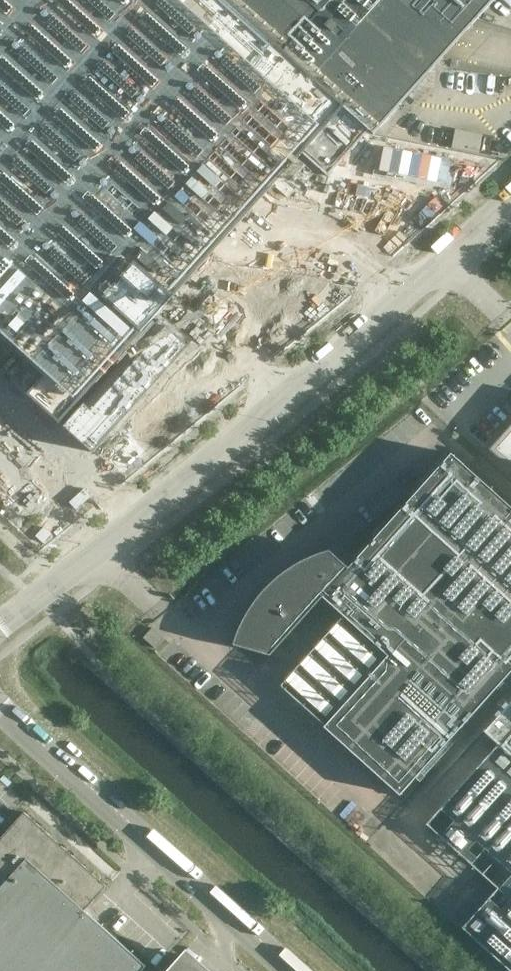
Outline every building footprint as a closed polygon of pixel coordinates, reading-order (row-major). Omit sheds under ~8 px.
[(71,391),(50,414),(84,444),(179,339),(152,315),(342,107),(224,0),(0,0),(0,327),(71,391)] [(369,129),(374,134),(494,0),(226,0),(369,129)] [(457,126),(454,145),(481,148),(484,130),(457,126)] [(21,385),(27,378),(0,353),(0,366),(21,385)] [(489,449),(510,469),(510,424),(489,449)] [(234,644),(270,655),(275,649),(323,596),(389,655),(325,726),(401,794),(510,672),(510,506),(452,453),(349,567),(330,550),(321,552),(311,556),(304,560),(296,564),(289,568),(282,573),(274,580),(268,586),(262,592),(256,599),(251,606),(245,617),(241,625),(238,632),(235,640),(234,644)] [(156,648),(164,638),(153,627),(144,637),(156,648)] [(426,823),(498,887),(462,927),(510,970),(510,701),(485,731),(499,743),(426,823)] [(147,966),(85,910),(107,886),(25,811),(0,839),(0,970),(142,970),(147,966)] [(182,955),(167,970),(200,970),(182,955)]
